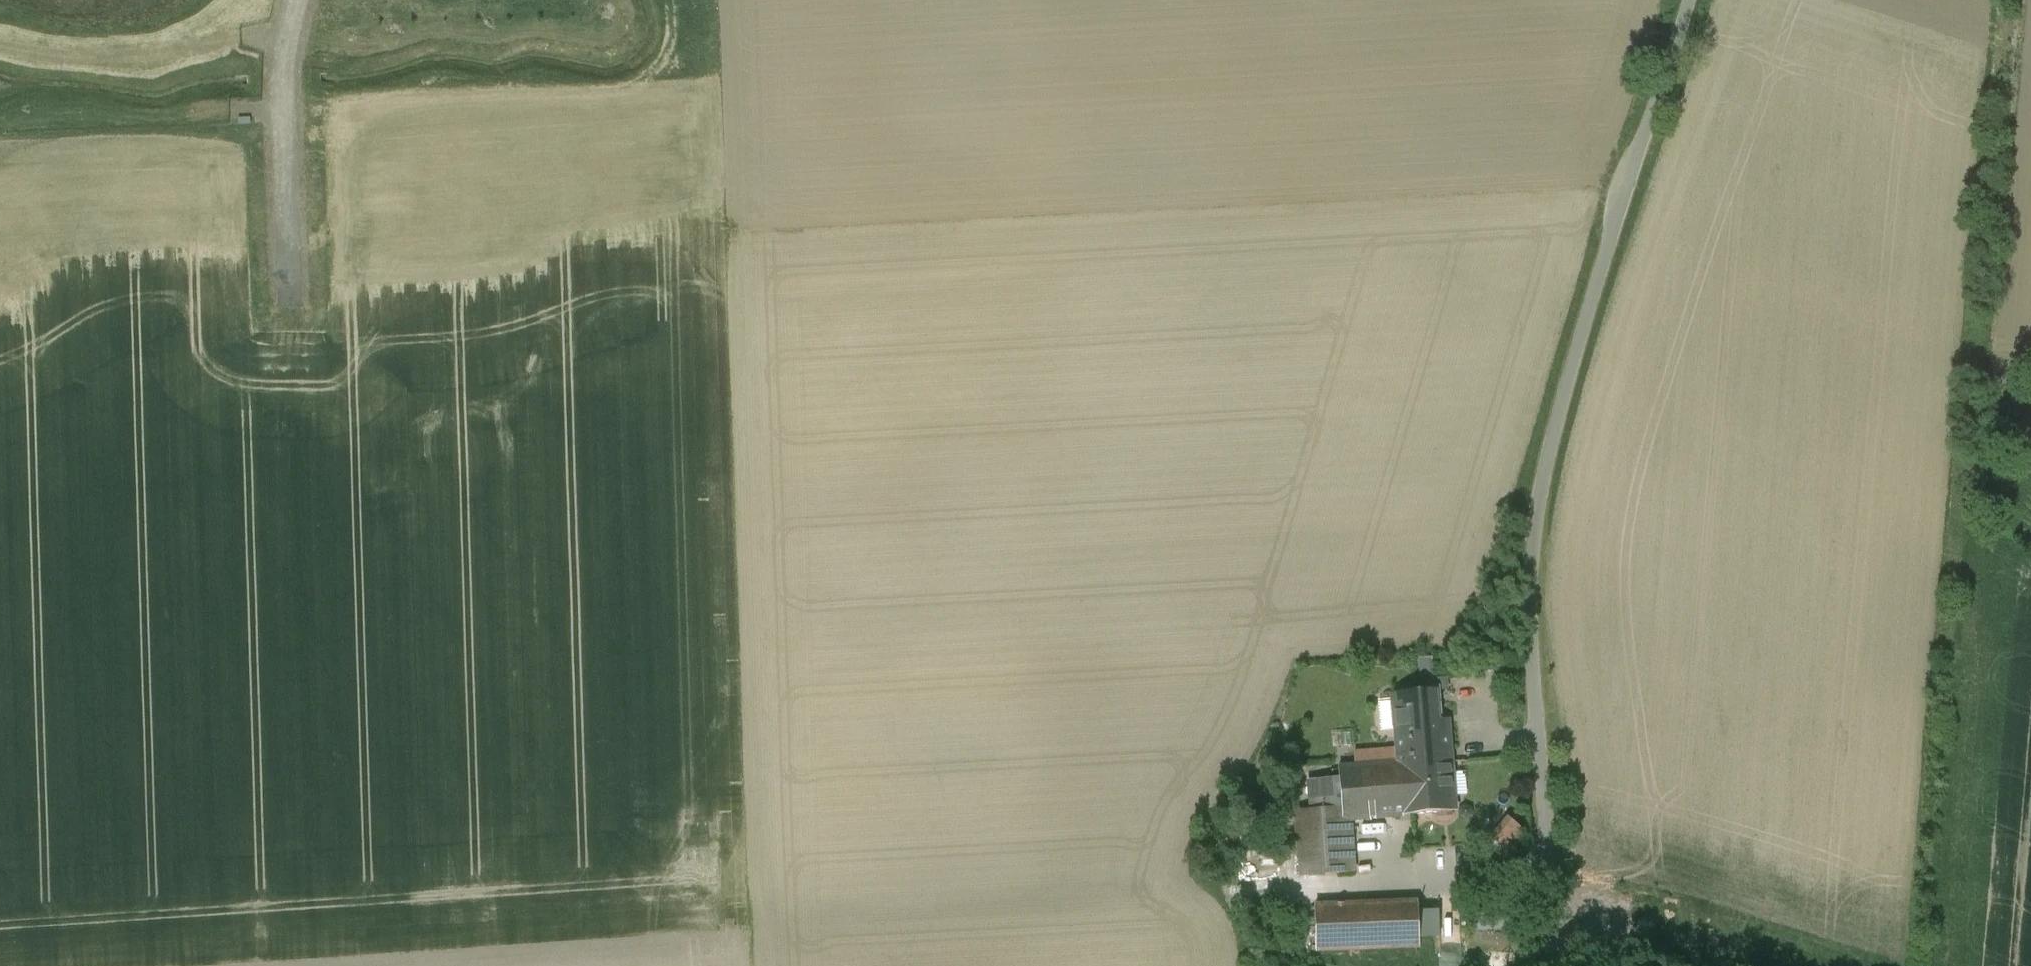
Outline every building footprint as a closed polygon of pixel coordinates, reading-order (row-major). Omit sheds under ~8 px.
[(1400,767),(1449,762),(1446,722),(1436,723),(1434,696),(1393,700),(1400,767)] [(1449,762),(1400,767),(1341,773),(1344,811),(1298,816),(1304,879),(1358,874),(1353,823),(1455,813),(1449,762)] [(1417,903),(1315,906),(1316,950),(1419,947),(1417,903)] [(1528,913),(1477,915),(1478,929),(1528,926),(1528,913)]
